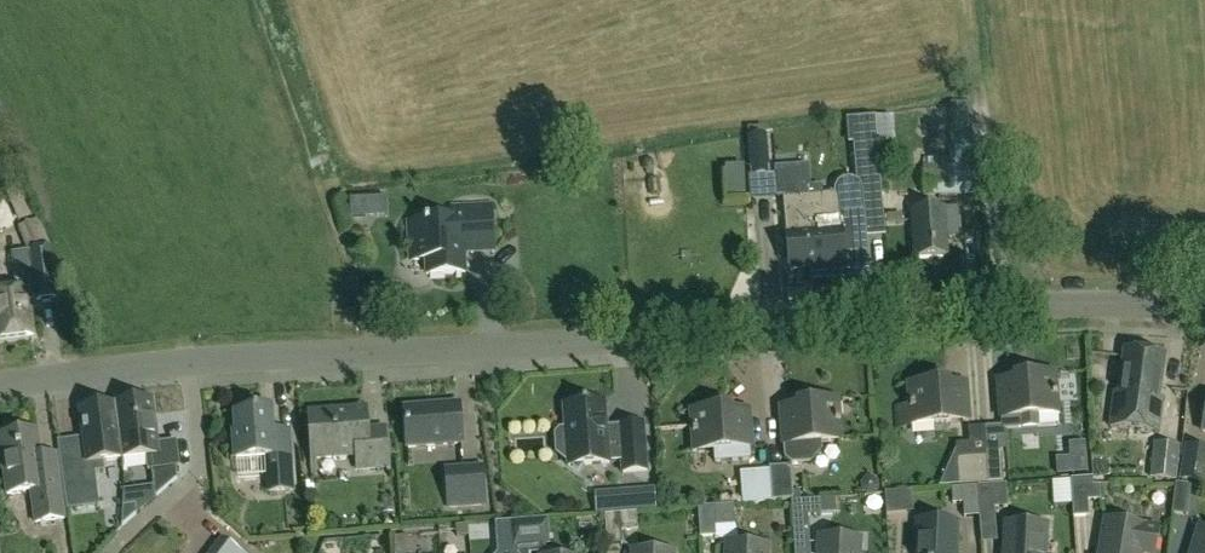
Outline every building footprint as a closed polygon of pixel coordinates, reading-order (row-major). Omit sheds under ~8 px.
[(788,270),(810,269),(841,267),(842,273),(868,271),(865,239),(885,237),(877,144),(892,142),(890,118),(875,119),(875,118),(845,120),(847,144),(853,144),(855,182),(853,181),(848,180),(843,182),(839,185),(836,189),(836,194),(794,198),(793,189),(776,190),(775,174),(769,175),(766,133),(747,135),(750,175),(747,176),(749,201),(783,199),(786,235),(785,235),(788,270)] [(923,197),(974,198),(975,166),(971,165),(972,146),(954,146),(954,159),(924,159),(923,197)] [(371,217),(369,199),(349,200),(350,218),(371,217)] [(455,220),(409,221),(410,260),(426,260),(427,274),(466,273),(465,244),(493,243),(492,206),(455,207),(455,220)] [(911,212),(915,260),(947,257),(944,209),(911,212)] [(888,224),(902,222),(901,213),(887,215),(888,224)] [(33,335),(29,301),(37,300),(37,301),(57,298),(50,248),(38,218),(16,226),(25,251),(11,253),(16,290),(0,292),(0,339),(33,335)] [(1116,393),(1111,427),(1158,433),(1163,399),(1160,399),(1166,356),(1124,351),(1118,393),(1116,393)] [(1001,419),(1061,414),(1057,374),(1016,377),(1016,381),(998,383),(1001,419)] [(949,382),(907,385),(908,405),(894,406),(896,427),(969,421),(967,385),(950,386),(949,382)] [(797,407),(780,409),(783,445),(784,459),(791,465),(811,463),(821,450),(821,442),(843,440),(840,400),(797,404),(797,407)] [(113,406),(120,459),(121,459),(121,460),(145,457),(147,471),(151,470),(154,497),(177,478),(176,468),(179,467),(176,442),(157,444),(151,401),(113,406)] [(459,404),(404,408),(406,448),(461,444),(459,404)] [(605,404),(563,406),(564,430),(559,431),(554,435),(555,450),(560,454),(565,454),(566,467),(608,465),(608,464),(620,463),(620,475),(645,473),(643,426),(618,427),(618,433),(606,434),(605,404)] [(120,459),(113,406),(79,410),(82,437),(57,440),(66,510),(99,506),(94,472),(104,471),(103,461),(120,459)] [(235,459),(267,458),(269,493),(292,491),(288,441),(273,441),(271,409),(253,411),(253,413),(235,414),(235,432),(233,432),(235,459)] [(689,412),(691,453),(714,451),(715,463),(750,461),(749,448),(751,448),(749,411),(731,412),(731,409),(689,412)] [(365,411),(308,416),(312,459),(355,456),(356,470),(386,468),(384,429),(367,431),(365,411)] [(989,484),(987,451),(985,427),(967,429),(969,443),(955,444),(958,486),(989,484)] [(37,432),(0,437),(0,469),(4,469),(7,495),(31,491),(35,523),(65,518),(57,465),(42,467),(37,432)] [(1176,481),(1179,446),(1154,444),(1150,478),(1176,481)] [(1184,445),(1178,482),(1204,486),(1204,449),(1184,445)] [(1000,451),(987,451),(989,484),(1002,483),(1000,451)] [(446,508),(486,506),(483,465),(444,467),(446,508)] [(771,470),(773,501),(793,499),(790,471),(785,466),(769,468),(769,470),(771,470)] [(771,470),(769,470),(738,473),(741,504),(773,501),(771,470)] [(862,483),(862,489),(867,494),(874,493),(878,488),(878,482),(873,477),(866,478),(862,483)] [(1070,480),(1072,517),(1087,517),(1087,501),(1100,500),(1099,485),(1093,486),(1092,479),(1070,480)] [(1005,484),(978,486),(981,517),(978,517),(980,544),(997,542),(994,508),(1007,507),(1005,484)] [(1186,516),(1191,486),(1176,484),(1172,514),(1186,516)] [(981,517),(978,486),(951,488),(952,504),(962,503),(963,518),(978,517),(981,517)] [(614,492),(616,513),(635,511),(633,491),(614,492)] [(791,501),(793,532),(809,531),(808,516),(829,514),(828,499),(791,501)] [(134,505),(122,507),(122,526),(135,515),(134,505)] [(733,505),(697,506),(699,538),(715,537),(714,527),(734,526),(733,505)] [(636,512),(604,514),(606,545),(622,544),(621,531),(637,530),(636,512)] [(392,513),(384,513),(385,525),(393,524),(392,513)] [(509,521),(512,552),(541,552),(545,552),(545,546),(550,546),(547,518),(509,521)] [(1158,530),(1106,520),(1100,552),(1154,552),(1158,530)] [(509,521),(494,522),(496,552),(512,552),(509,521)] [(954,542),(957,542),(958,523),(917,521),(916,540),(917,540),(917,552),(953,552),(954,542)] [(469,550),(468,524),(452,525),(453,537),(456,536),(457,551),(469,550)] [(1046,526),(1006,524),(1004,552),(1045,552),(1046,526)] [(1200,528),(1192,552),(1204,552),(1204,530),(1200,528)] [(859,539),(820,537),(819,552),(859,552),(859,539)] [(213,541),(204,552),(229,552),(213,541)] [(766,545),(727,543),(726,552),(766,552),(766,545)]
